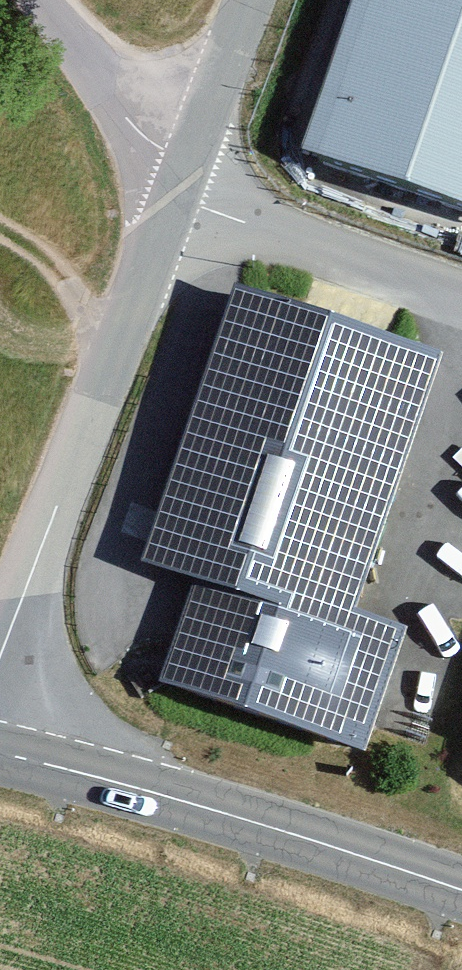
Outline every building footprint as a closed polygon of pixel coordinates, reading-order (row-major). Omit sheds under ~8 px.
[(342,156),(461,198),(461,0),(397,0),(342,156)] [(299,258),(196,528),(235,557),(204,640),(412,719),(445,635),(379,610),(461,392),(461,319),(299,258)]
